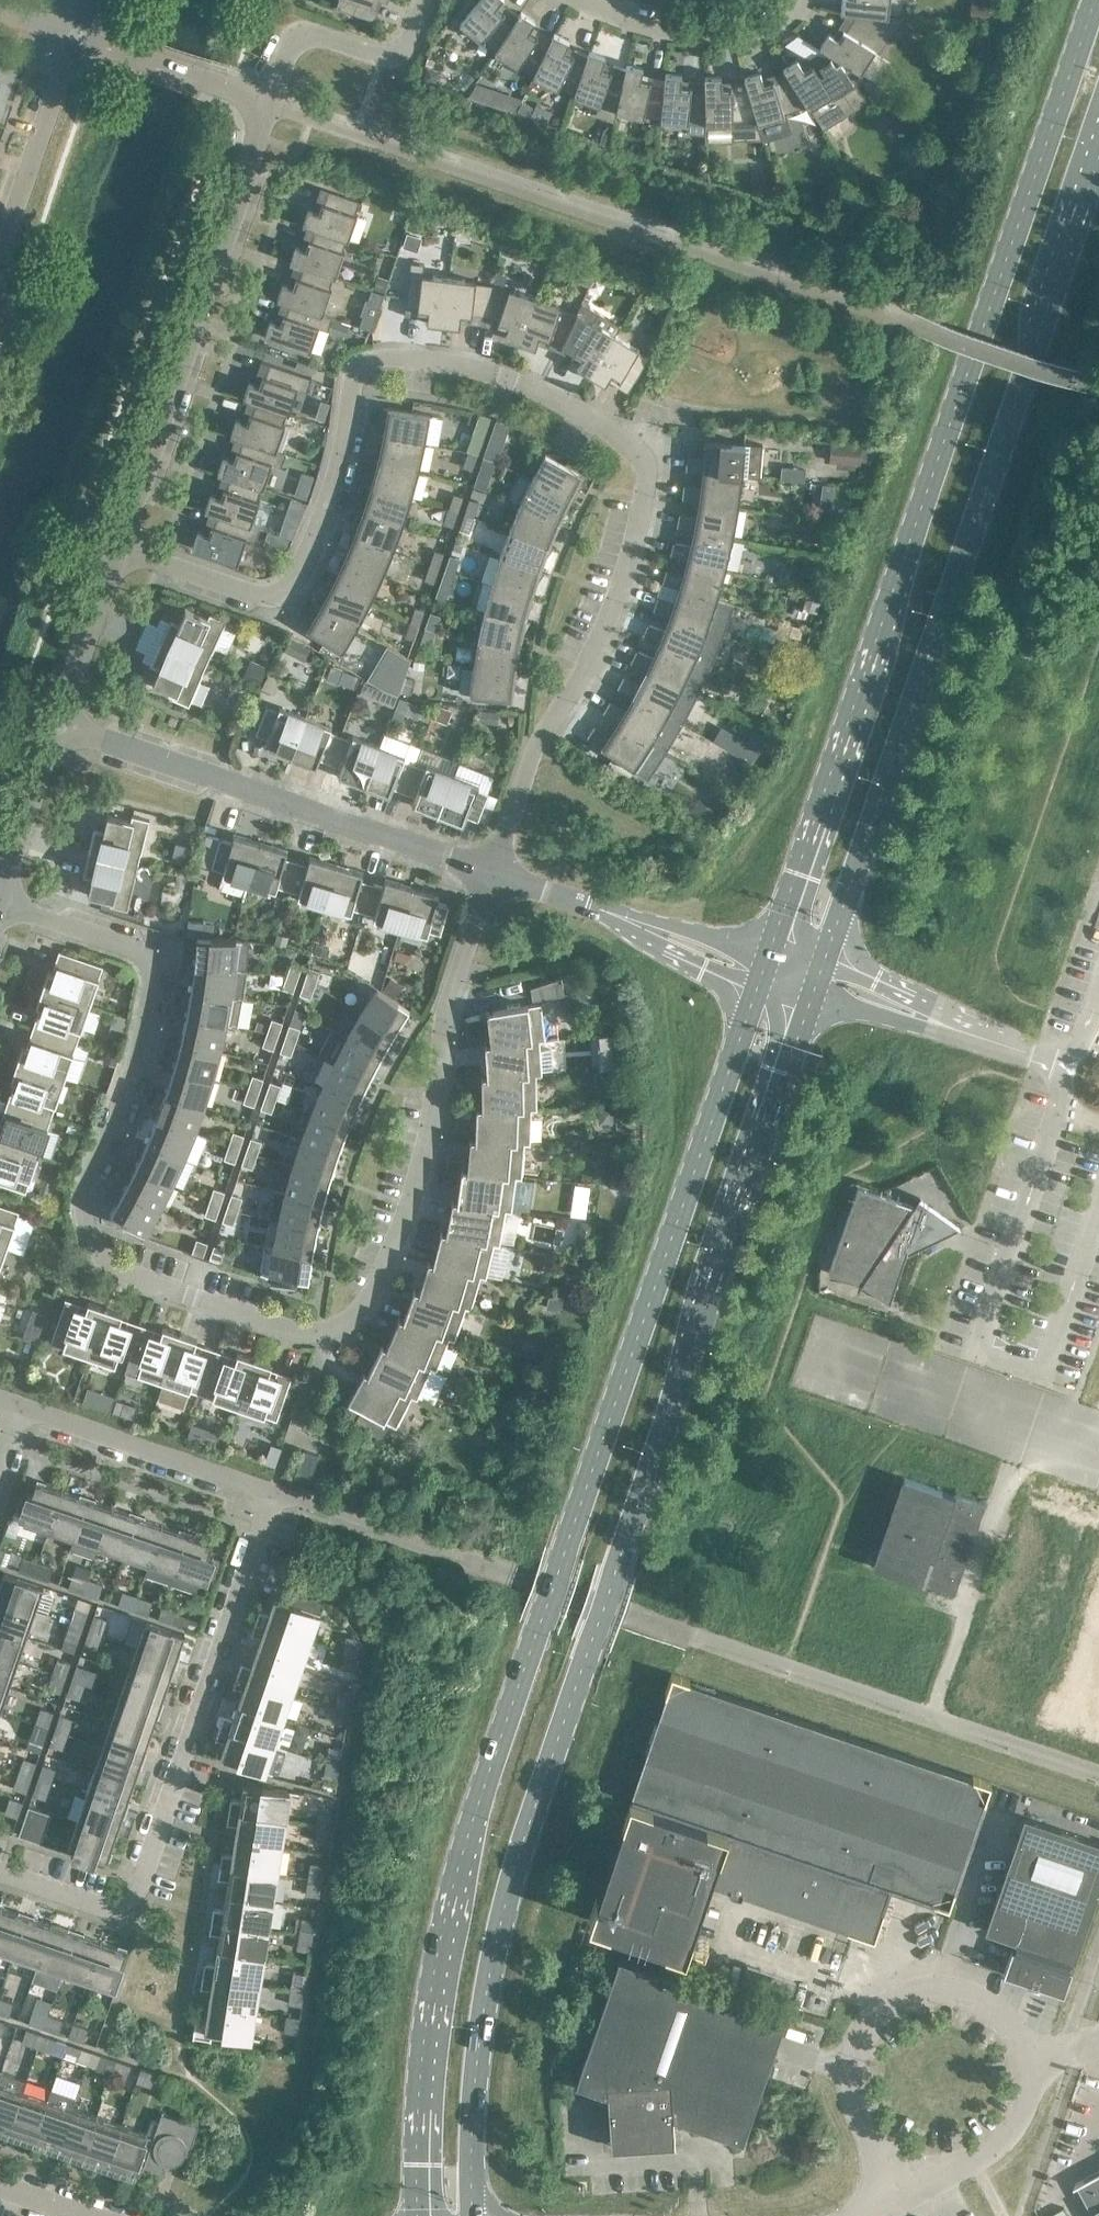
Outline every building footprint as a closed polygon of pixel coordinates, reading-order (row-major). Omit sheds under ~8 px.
[(336,5),(334,5),(334,6),(375,20),(375,19),(379,7),(374,5),(375,4),(372,3),(373,0),(338,0),(336,5)] [(496,50),(496,51),(519,16),(518,16),(508,7),(505,11),(504,11),(502,13),(495,7),(501,0),(479,0),(460,23),(481,41),(482,39),(496,50)] [(840,11),(847,12),(848,12),(888,16),(890,0),(842,0),(840,11)] [(521,11),(518,16),(519,16),(496,51),(496,50),(495,52),(518,67),(519,65),(533,75),(534,75),(552,38),(541,30),(538,35),(537,34),(535,37),(528,32),(535,21),(521,11)] [(848,12),(847,12),(838,27),(843,30),(842,30),(845,32),(840,40),(829,32),(820,47),(823,49),(824,49),(861,72),(861,71),(875,50),(879,52),(901,17),(888,16),(848,12)] [(554,33),(552,38),(534,75),(533,75),(533,76),(557,89),(558,87),(574,94),(574,95),(585,64),(585,63),(573,57),(574,55),(573,54),(571,57),(563,53),(569,41),(554,33)] [(824,49),(823,49),(809,58),(811,63),(812,66),(805,70),(797,59),(783,68),(789,77),(807,106),(821,127),(850,109),(841,94),(869,77),(861,71),(861,72),(824,49)] [(589,51),(585,63),(585,64),(574,95),(574,94),(573,96),(598,105),(595,114),(615,121),(617,111),(624,77),(611,72),(612,70),(610,69),(609,72),(601,69),(605,56),(589,51)] [(627,64),(624,77),(617,111),(643,117),(642,121),(659,125),(660,120),(661,119),(664,86),(651,83),(651,80),(649,80),(649,83),(640,81),(643,67),(627,64)] [(428,68),(424,79),(435,82),(437,77),(433,70),(428,68)] [(665,72),(664,86),(661,119),(660,120),(688,123),(688,121),(706,123),(705,81),(691,80),(691,85),(690,85),(689,88),(681,87),(682,74),(665,72)] [(744,77),(745,80),(746,80),(758,121),(757,121),(758,123),(784,115),(784,113),(807,106),(789,77),(774,82),(774,79),(772,79),(773,82),(764,85),(760,72),(744,77)] [(704,76),(705,81),(706,123),(706,125),(733,124),(734,140),(763,139),(758,123),(757,121),(758,121),(746,80),(745,80),(731,81),(732,86),(730,86),(731,89),(722,89),(721,76),(704,76)] [(475,83),(466,97),(512,112),(520,98),(475,83)] [(521,101),(516,112),(528,118),(533,107),(521,101)] [(602,129),(599,142),(608,144),(611,131),(602,129)] [(642,150),(640,155),(650,158),(654,148),(649,146),(642,150)] [(361,201),(321,187),(316,201),(324,204),(321,212),(308,208),(303,224),(348,239),(357,213),(355,213),(359,201),(361,202),(361,201)] [(348,239),(303,224),(302,224),(315,228),(311,239),(309,239),(308,240),(311,241),(308,250),(295,245),(290,261),(336,277),(344,251),(342,250),(346,239),(348,240),(348,239)] [(457,231),(455,241),(467,242),(468,232),(457,231)] [(407,232),(402,246),(412,249),(416,235),(407,232)] [(505,244),(502,253),(513,257),(516,248),(505,244)] [(336,277),(290,261),(302,266),(299,277),(296,276),(295,278),(298,279),(295,287),(282,283),(277,298),(323,314),(323,313),(332,288),(330,287),(333,276),(335,277),(336,277)] [(427,323),(443,325),(449,277),(423,274),(424,264),(410,262),(404,315),(418,316),(418,311),(419,311),(419,308),(428,309),(427,323)] [(582,272),(579,281),(589,284),(592,275),(582,272)] [(378,275),(375,286),(383,288),(387,278),(378,275)] [(476,280),(449,277),(443,325),(459,327),(461,313),(470,314),(469,317),(470,318),(470,323),(484,324),(486,316),(485,316),(493,284),(476,282),(476,280)] [(509,290),(493,284),(485,316),(486,316),(498,321),(497,324),(499,324),(500,321),(508,324),(504,337),(520,342),(535,297),(509,288),(509,290)] [(372,290),(369,298),(381,302),(383,294),(372,290)] [(658,296),(655,306),(668,310),(671,301),(658,296)] [(561,305),(535,297),(520,342),(535,348),(540,335),(548,338),(547,341),(549,341),(550,338),(563,343),(576,313),(560,307),(561,305)] [(323,314),(277,298),(277,299),(282,300),(278,312),(283,313),(282,315),(285,316),(282,324),(270,320),(264,336),(310,352),(318,327),(328,330),(333,317),(323,313),(323,314)] [(621,325),(581,302),(576,313),(563,343),(574,350),(573,352),(574,353),(576,351),(584,355),(577,367),(591,375),(616,334),(621,325)] [(363,316),(361,324),(372,327),(375,320),(363,316)] [(639,348),(616,334),(591,375),(605,384),(612,372),(620,377),(618,379),(619,380),(616,384),(628,392),(650,355),(649,354),(648,356),(638,350),(639,348)] [(249,381),(243,397),(289,413),(297,388),(307,391),(312,378),(261,360),(261,362),(269,364),(265,376),(262,375),(261,376),(264,377),(261,386),(249,381)] [(297,360),(295,367),(313,373),(315,366),(297,360)] [(289,413),(243,397),(256,402),(252,413),(249,412),(249,414),(252,415),(249,423),(236,419),(230,435),(235,436),(276,450),(285,424),(283,424),(287,412),(289,413)] [(387,425),(386,434),(425,442),(430,414),(383,407),(383,408),(385,409),(386,425),(387,425)] [(490,416),(481,413),(468,451),(477,454),(490,416)] [(382,451),(380,460),(419,470),(425,442),(386,434),(379,433),(378,434),(380,434),(381,451),(382,451)] [(235,436),(231,449),(236,450),(236,451),(239,452),(236,461),(223,456),(218,472),(263,487),(272,463),(282,466),(286,453),(276,450),(235,436)] [(498,444),(489,441),(484,456),(493,459),(498,444)] [(705,472),(743,475),(760,477),(763,444),(705,441),(704,442),(707,442),(706,453),(710,454),(709,458),(689,457),(688,469),(685,469),(685,470),(705,472)] [(861,446),(835,444),(833,461),(860,464),(860,460),(866,460),(867,447),(861,447),(861,446)] [(477,454),(468,451),(463,466),(472,469),(477,454)] [(545,454),(532,479),(568,496),(572,488),(574,489),(585,477),(586,478),(587,477),(545,454)] [(493,459),(484,456),(479,471),(488,474),(493,459)] [(376,476),(373,485),(412,497),(419,470),(380,460),(373,458),(373,459),(374,460),(374,476),(376,476)] [(263,487),(218,472),(230,477),(227,488),(224,487),(223,489),(226,490),(223,498),(210,494),(205,509),(251,525),(251,524),(259,499),(257,498),(261,487),(263,488),(263,487)] [(743,475),(705,472),(704,483),(707,483),(706,488),(686,485),(684,497),(682,497),(682,498),(701,501),(739,507),(743,475)] [(575,500),(568,496),(532,479),(520,504),(557,520),(561,512),(562,513),(573,500),(574,501),(575,500)] [(368,502),(365,510),(403,524),(412,497),(373,485),(366,483),(366,484),(368,485),(367,501),(368,502)] [(298,484),(294,497),(305,500),(310,488),(298,484)] [(454,493),(449,508),(458,511),(463,496),(454,493)] [(822,493),(821,505),(832,507),(833,494),(822,493)] [(478,501),(469,498),(464,513),(473,516),(478,501)] [(739,507),(701,501),(699,512),(702,513),(702,517),(681,514),(679,526),(677,525),(676,527),(696,531),(733,538),(739,507)] [(557,520),(520,504),(509,530),(546,544),(550,536),(551,536),(561,524),(563,525),(563,523),(557,520)] [(359,526),(356,535),(393,550),(403,524),(365,510),(358,508),(358,509),(360,510),(358,526),(359,526)] [(458,511),(449,508),(444,523),(453,526),(458,511)] [(251,525),(205,509),(205,510),(218,514),(214,525),(211,524),(210,526),(213,527),(210,535),(198,531),(192,547),(238,563),(246,537),(256,541),(260,528),(251,524),(251,525)] [(473,516),(464,513),(459,528),(468,531),(473,516)] [(283,520),(280,532),(293,537),(298,525),(283,520)] [(827,524),(807,524),(807,542),(827,541),(827,524)] [(554,547),(546,544),(509,530),(500,557),(538,569),(541,561),(542,561),(552,548),(553,548),(554,547)] [(733,538),(696,531),(693,541),(697,542),(696,547),(676,542),(673,554),(670,553),(670,555),(689,560),(726,569),(733,538)] [(349,551),(346,559),(382,576),(393,550),(356,535),(349,532),(349,534),(350,534),(348,550),(349,551)] [(282,535),(278,547),(286,549),(290,538),(282,535)] [(435,549),(430,564),(439,567),(444,552),(435,549)] [(796,554),(794,567),(811,571),(814,558),(796,554)] [(459,558),(450,555),(445,570),(454,573),(459,558)] [(338,575),(335,583),(370,601),(382,576),(346,559),(339,556),(339,557),(340,558),(337,574),(338,575)] [(545,572),(538,569),(500,557),(491,583),(530,594),(533,586),(534,586),(543,572),(544,573),(545,572)] [(726,569),(689,560),(686,570),(689,571),(688,575),(668,570),(665,582),(662,581),(662,582),(681,588),(717,599),(726,569)] [(439,567),(430,564),(424,579),(433,582),(439,567)] [(454,573),(445,570),(440,584),(449,588),(454,573)] [(326,598),(322,606),(357,626),(370,601),(335,583),(328,580),(328,581),(329,582),(325,598),(326,598)] [(537,596),(530,594),(491,583),(484,611),(523,620),(525,611),(527,611),(535,597),(536,598),(537,596)] [(717,599),(681,588),(677,599),(680,600),(679,604),(660,597),(656,609),(653,608),(653,609),(671,616),(723,635),(734,604),(717,599)] [(787,589),(783,601),(793,605),(797,592),(787,589)] [(342,651),(357,626),(322,606),(316,603),(315,604),(317,605),(312,620),(313,621),(309,629),(307,627),(306,629),(342,651)] [(415,606),(410,621),(419,624),(424,609),(415,606)] [(171,620),(161,643),(207,663),(212,652),(226,621),(210,613),(208,617),(201,614),(200,614),(186,608),(179,623),(171,620)] [(530,621),(523,620),(484,611),(478,638),(518,646),(519,637),(521,637),(528,622),(530,623),(530,621)] [(439,615),(430,612),(425,627),(434,630),(439,615)] [(723,635),(671,616),(667,626),(670,628),(669,632),(650,624),(645,636),(643,635),(642,636),(660,644),(711,665),(723,635)] [(419,624),(410,621),(405,636),(414,639),(419,624)] [(792,626),(789,634),(801,638),(804,630),(792,626)] [(434,630),(425,627),(420,642),(429,645),(434,630)] [(525,647),(518,646),(478,638),(473,666),(513,671),(515,663),(516,663),(523,648),(524,648),(525,647)] [(292,640),(287,649),(296,655),(301,645),(292,640)] [(207,663),(161,643),(151,665),(159,668),(152,684),(167,690),(167,691),(174,694),(172,698),(189,705),(203,674),(202,674),(207,663)] [(711,665),(660,644),(656,654),(659,655),(657,659),(638,651),(633,662),(631,661),(630,662),(648,671),(698,695),(711,665)] [(786,661),(782,673),(794,677),(799,665),(786,661)] [(253,662),(247,677),(259,683),(265,667),(253,662)] [(331,662),(325,676),(339,682),(345,668),(331,662)] [(520,672),(513,671),(473,666),(470,695),(512,699),(513,698),(510,698),(511,689),(512,689),(518,674),(520,674),(520,672)] [(698,695),(648,671),(643,681),(646,682),(644,686),(625,677),(620,687),(617,686),(617,687),(634,697),(683,723),(698,695)] [(414,679),(405,676),(400,691),(409,694),(414,679)] [(364,683),(361,691),(394,703),(397,695),(364,683)] [(683,723),(634,697),(629,707),(631,708),(629,712),(611,702),(605,712),(603,711),(602,712),(619,723),(666,751),(683,723)] [(418,704),(414,713),(429,720),(433,710),(418,704)] [(282,749),(291,753),(306,716),(279,706),(278,710),(266,705),(255,733),(267,738),(265,746),(281,752),(282,749)] [(439,707),(434,719),(442,723),(447,710),(439,707)] [(481,710),(480,721),(498,723),(499,712),(481,710)] [(332,727),(306,716),(291,753),(301,757),(300,759),(316,766),(319,758),(330,763),(341,735),(330,730),(332,727)] [(666,751),(619,723),(613,732),(616,734),(613,737),(596,726),(589,736),(587,735),(586,736),(648,779),(666,751)] [(768,737),(754,730),(740,755),(754,762),(768,737)] [(352,739),(341,735),(330,763),(341,767),(338,774),(354,781),(355,778),(365,782),(379,745),(353,735),(352,739)] [(405,755),(379,745),(365,782),(375,785),(373,788),(389,794),(392,787),(403,791),(414,763),(404,759),(405,755)] [(425,768),(414,763),(403,791),(415,796),(412,803),(428,809),(429,807),(438,810),(453,774),(427,764),(425,768)] [(479,784),(453,774),(438,810),(448,814),(447,817),(463,823),(466,816),(478,821),(489,793),(477,788),(479,784)] [(698,801),(691,810),(708,821),(714,812),(698,801)] [(96,829),(90,852),(138,864),(141,853),(142,853),(150,820),(132,815),(131,819),(123,817),(123,818),(108,814),(104,830),(96,829)] [(207,834),(198,863),(211,867),(219,838),(207,834)] [(245,895),(249,882),(260,845),(250,842),(251,839),(234,834),(232,842),(219,838),(211,867),(223,870),(222,874),(225,875),(222,885),(224,889),(245,895)] [(166,858),(165,859),(187,864),(187,863),(186,863),(190,846),(177,843),(173,860),(166,858)] [(270,848),(260,845),(249,882),(276,890),(277,886),(288,889),(296,861),(285,857),(287,850),(271,845),(270,848)] [(138,864),(90,852),(84,876),(92,878),(88,895),(103,899),(111,901),(110,905),(128,909),(136,876),(135,876),(138,864)] [(308,864),(296,861),(288,889),(299,893),(298,897),(325,905),(336,867),(326,864),(327,861),(310,856),(308,864)] [(346,870),(336,867),(325,905),(351,912),(353,908),(364,912),(372,883),(361,880),(363,872),(346,867),(346,870)] [(384,886),(372,883),(364,912),(375,915),(373,919),(400,927),(411,889),(401,886),(402,883),(386,879),(384,886)] [(421,892),(411,889),(400,927),(427,935),(428,931),(441,934),(449,906),(436,902),(439,894),(422,889),(421,892)] [(188,923),(188,936),(214,936),(214,924),(188,923)] [(277,931),(274,941),(284,944),(287,934),(277,931)] [(197,936),(195,964),(246,969),(249,940),(232,939),(197,936)] [(314,945),(312,951),(327,957),(329,950),(314,945)] [(40,986),(40,987),(90,1004),(103,966),(60,951),(60,950),(59,950),(53,966),(54,966),(55,966),(59,967),(56,974),(48,971),(42,987),(40,986)] [(293,957),(287,974),(298,978),(304,961),(293,957)] [(321,967),(310,963),(304,980),(315,984),(321,967)] [(246,969),(195,964),(191,990),(242,998),(246,969)] [(372,973),(368,980),(379,987),(383,979),(372,973)] [(298,978),(287,974),(281,992),(292,995),(298,978)] [(562,977),(531,988),(532,999),(558,996),(556,983),(563,982),(562,977)] [(315,984),(304,980),(298,997),(310,1001),(315,984)] [(388,983),(383,990),(394,997),(399,990),(388,983)] [(90,1004),(40,987),(39,988),(42,988),(36,1005),(45,1008),(43,1014),(38,1013),(39,1012),(38,1012),(33,1026),(77,1041),(90,1004)] [(377,987),(362,1012),(395,1032),(409,1009),(377,987)] [(242,998),(191,990),(186,1016),(224,1023),(237,1026),(242,998)] [(543,1022),(541,1003),(487,1012),(490,1044),(491,1045),(539,1039),(540,1041),(556,1039),(554,1020),(543,1022)] [(395,1032),(362,1012),(348,1036),(382,1055),(395,1032)] [(116,1015),(112,1029),(124,1034),(129,1019),(116,1015)] [(273,1015),(267,1032),(278,1036),(284,1019),(273,1015)] [(224,1023),(186,1016),(181,1041),(218,1051),(224,1023)] [(302,1025),(290,1021),(285,1038),(296,1042),(302,1025)] [(77,1041),(33,1026),(28,1041),(29,1041),(29,1040),(33,1042),(31,1048),(22,1045),(17,1062),(14,1061),(14,1062),(64,1079),(77,1041)] [(278,1036),(267,1032),(261,1049),(272,1053),(278,1036)] [(382,1055),(348,1036),(335,1061),(369,1078),(382,1055)] [(610,1037),(599,1038),(600,1049),(610,1049),(610,1037)] [(296,1042),(285,1038),(279,1055),(290,1059),(296,1042)] [(539,1039),(491,1045),(490,1044),(485,1045),(487,1076),(487,1077),(536,1074),(536,1075),(542,1075),(541,1069),(552,1068),(551,1049),(540,1050),(540,1041),(539,1039)] [(218,1051),(181,1041),(174,1067),(211,1078),(218,1051)] [(108,1053),(105,1062),(116,1066),(119,1057),(108,1053)] [(369,1078),(335,1061),(323,1086),(358,1102),(369,1078)] [(64,1079),(14,1062),(16,1063),(11,1079),(19,1082),(17,1089),(13,1087),(12,1087),(7,1101),(52,1116),(64,1079)] [(211,1078),(174,1067),(166,1092),(203,1105),(211,1078)] [(254,1071),(248,1088),(259,1092),(265,1075),(254,1071)] [(536,1074),(487,1077),(487,1076),(481,1077),(482,1108),(482,1109),(531,1108),(531,1110),(537,1110),(536,1075),(536,1074)] [(612,1075),(597,1075),(597,1085),(612,1085),(612,1075)] [(282,1081),(271,1077),(265,1094),(276,1098),(282,1081)] [(358,1102),(323,1086),(312,1112),(348,1126),(358,1102)] [(259,1092),(248,1088),(242,1105),(253,1109),(259,1092)] [(203,1105),(166,1092),(157,1117),(193,1131),(203,1105)] [(276,1098),(265,1094),(259,1111),(271,1115),(276,1098)] [(7,1101),(2,1115),(3,1116),(3,1115),(8,1117),(5,1123),(0,1121),(0,1140),(39,1154),(52,1116),(7,1101)] [(612,1107),(598,1108),(598,1116),(605,1123),(613,1122),(612,1107)] [(531,1108),(482,1109),(482,1108),(476,1108),(475,1140),(475,1141),(525,1142),(524,1144),(530,1144),(531,1110),(531,1108)] [(348,1126),(312,1112),(302,1139),(339,1151),(348,1126)] [(193,1131),(157,1117),(147,1142),(182,1157),(193,1131)] [(234,1128),(228,1145),(240,1149),(245,1132),(234,1128)] [(263,1138),(252,1134),(246,1151),(257,1155),(263,1138)] [(339,1151),(302,1139),(293,1166),(331,1177),(339,1151)] [(0,1140),(0,1183),(26,1192),(39,1154),(0,1140)] [(468,1159),(467,1171),(467,1172),(516,1176),(516,1177),(522,1178),(524,1144),(525,1142),(475,1141),(475,1140),(470,1140),(468,1159)] [(182,1157),(147,1142),(136,1166),(171,1183),(182,1157)] [(240,1149),(228,1145),(223,1162),(234,1166),(240,1149)] [(257,1155),(246,1151),(240,1168),(251,1172),(257,1155)] [(63,1154),(61,1161),(69,1164),(72,1157),(63,1154)] [(171,1183),(136,1166),(124,1189),(158,1207),(171,1183)] [(331,1177),(293,1166),(286,1193),(324,1202),(331,1177)] [(459,1190),(457,1202),(457,1203),(506,1209),(506,1211),(511,1211),(516,1177),(516,1176),(467,1172),(467,1171),(462,1171),(459,1190)] [(215,1184),(209,1201),(220,1205),(226,1188),(215,1184)] [(913,1206),(858,1187),(829,1272),(861,1283),(889,1302),(890,1303),(907,1254),(960,1228),(918,1198),(913,1206)] [(158,1207),(124,1189),(110,1213),(144,1233),(158,1207)] [(244,1194),(232,1190),(227,1207),(238,1211),(244,1194)] [(286,1193),(275,1190),(269,1217),(280,1220),(318,1228),(324,1202),(286,1193)] [(220,1205),(209,1201),(203,1218),(215,1222),(220,1205)] [(448,1221),(446,1232),(446,1233),(494,1242),(494,1244),(500,1245),(506,1211),(506,1209),(457,1203),(457,1202),(452,1201),(448,1221)] [(6,1249),(19,1211),(0,1204),(0,1247),(6,1249)] [(238,1211),(227,1207),(221,1224),(232,1228),(238,1211)] [(581,1219),(578,1233),(593,1236),(596,1222),(581,1219)] [(318,1228),(280,1220),(274,1247),(313,1254),(318,1228)] [(436,1251),(433,1263),(481,1275),(481,1276),(486,1278),(494,1244),(494,1242),(446,1233),(446,1232),(441,1231),(436,1251)] [(197,1236),(191,1253),(203,1257),(209,1240),(197,1236)] [(226,1246),(215,1242),(209,1259),(220,1263),(226,1246)] [(309,1281),(313,1254),(274,1247),(265,1246),(261,1271),(271,1273),(270,1276),(309,1281)] [(422,1280),(419,1292),(466,1306),(466,1308),(471,1309),(481,1276),(481,1275),(433,1263),(428,1261),(422,1280)] [(560,1283),(558,1289),(569,1291),(572,1281),(565,1279),(560,1283)] [(407,1309),(403,1320),(403,1321),(450,1337),(449,1338),(455,1340),(466,1308),(466,1306),(419,1292),(414,1290),(407,1309)] [(551,1292),(548,1305),(560,1308),(563,1295),(551,1292)] [(50,1343),(89,1356),(106,1305),(105,1305),(105,1308),(88,1302),(85,1311),(79,1308),(80,1304),(81,1305),(81,1304),(65,1298),(64,1299),(65,1299),(50,1343)] [(107,1306),(106,1305),(89,1356),(115,1365),(120,1349),(130,1352),(132,1353),(141,1324),(127,1319),(127,1320),(126,1325),(119,1322),(122,1314),(106,1308),(107,1306)] [(51,1306),(47,1316),(55,1319),(58,1309),(51,1306)] [(391,1337),(386,1348),(432,1367),(431,1368),(436,1370),(449,1338),(450,1337),(403,1321),(403,1320),(398,1318),(391,1337)] [(156,1329),(141,1324),(132,1353),(130,1352),(125,1368),(163,1381),(181,1331),(180,1331),(179,1333),(163,1328),(160,1336),(153,1334),(155,1330),(156,1329)] [(29,1326),(24,1339),(38,1344),(42,1330),(29,1326)] [(181,1331),(163,1381),(201,1394),(216,1350),(202,1345),(201,1346),(202,1346),(200,1350),(194,1348),(197,1339),(181,1334),(181,1331)] [(373,1363),(368,1374),(368,1375),(412,1395),(412,1397),(417,1399),(431,1368),(432,1367),(386,1348),(381,1346),(373,1363)] [(526,1349),(524,1356),(537,1360),(541,1348),(535,1346),(526,1349)] [(230,1355),(216,1350),(201,1394),(238,1407),(255,1357),(255,1356),(254,1359),(238,1353),(235,1362),(228,1360),(230,1355),(230,1356),(230,1355)] [(256,1357),(255,1357),(238,1407),(277,1420),(292,1377),(293,1376),(276,1370),(276,1371),(277,1371),(275,1376),(269,1373),(272,1365),(255,1359),(256,1357)] [(522,1368),(518,1378),(528,1382),(532,1371),(522,1368)] [(18,1369),(14,1378),(24,1381),(27,1372),(18,1369)] [(363,1372),(354,1389),(348,1402),(361,1409),(355,1421),(382,1440),(391,1424),(396,1427),(412,1397),(412,1395),(368,1375),(368,1374),(363,1372)] [(103,1394),(99,1406),(109,1410),(113,1397),(103,1394)] [(117,1399),(113,1411),(121,1414),(125,1402),(117,1399)] [(194,1422),(189,1436),(200,1440),(205,1426),(194,1422)] [(319,1454),(304,1449),(295,1475),(310,1481),(319,1454)] [(985,1505),(904,1477),(874,1567),(954,1594),(985,1505)] [(23,1521),(49,1530),(62,1491),(45,1485),(46,1482),(45,1482),(43,1487),(36,1485),(32,1495),(27,1493),(19,1515),(25,1516),(23,1521)] [(80,1497),(62,1491),(49,1530),(74,1538),(87,1499),(81,1497),(81,1495),(80,1494),(80,1497)] [(94,1501),(87,1499),(74,1538),(99,1547),(112,1508),(95,1502),(96,1499),(95,1499),(94,1501)] [(129,1514),(112,1508),(99,1547),(124,1555),(137,1516),(130,1514),(131,1512),(130,1511),(129,1514)] [(144,1518),(137,1516),(124,1555),(149,1564),(162,1525),(145,1519),(145,1516),(144,1516),(144,1518)] [(179,1531),(162,1525),(149,1564),(145,1574),(170,1583),(187,1533),(180,1531),(181,1529),(180,1528),(179,1531)] [(193,1535),(187,1533),(170,1583),(196,1592),(201,1577),(206,1578),(214,1557),(208,1555),(213,1542),(194,1536),(195,1534),(194,1533),(193,1535)] [(23,1557),(18,1570),(33,1575),(38,1562),(23,1557)] [(53,1568),(38,1562),(33,1575),(49,1580),(53,1568)] [(4,1572),(0,1585),(0,1599),(35,1611),(49,1616),(49,1615),(48,1614),(53,1598),(51,1590),(43,1588),(44,1586),(4,1572)] [(73,1574),(68,1587),(83,1592),(88,1579),(73,1574)] [(103,1585),(88,1579),(83,1592),(98,1597),(103,1585)] [(259,1609),(255,1621),(311,1640),(311,1639),(319,1614),(326,1617),(327,1616),(320,1613),(324,1601),(291,1590),(287,1602),(273,1597),(272,1599),(274,1599),(269,1612),(259,1609)] [(122,1591),(118,1604),(133,1609),(137,1596),(122,1591)] [(152,1602),(137,1596),(133,1609),(148,1614),(152,1602)] [(0,1599),(0,1627),(26,1636),(35,1611),(0,1599)] [(162,1605),(158,1618),(173,1623),(178,1610),(162,1605)] [(75,1608),(70,1623),(83,1628),(88,1613),(75,1608)] [(107,1619),(94,1615),(89,1630),(102,1634),(107,1619)] [(185,1634),(146,1620),(137,1646),(176,1660),(178,1653),(180,1654),(181,1653),(179,1652),(185,1634)] [(311,1640),(255,1621),(251,1634),(261,1637),(256,1650),(253,1649),(253,1650),(302,1667),(303,1666),(302,1666),(310,1641),(311,1641),(311,1640)] [(83,1628),(70,1623),(65,1638),(77,1643),(83,1628)] [(0,1627),(0,1655),(18,1661),(26,1636),(0,1627)] [(102,1634),(89,1630),(84,1645),(96,1649),(102,1634)] [(347,1636),(344,1652),(357,1654),(360,1638),(347,1636)] [(176,1660),(137,1646),(128,1671),(167,1685),(173,1667),(176,1668),(176,1667),(174,1666),(176,1660)] [(302,1667),(253,1650),(256,1651),(251,1665),(241,1661),(237,1674),(293,1693),(294,1692),(293,1692),(301,1667),(302,1667)] [(357,1654),(344,1652),(342,1667),(355,1669),(357,1654)] [(0,1655),(0,1683),(9,1686),(18,1661),(0,1655)] [(58,1658),(53,1673),(66,1678),(71,1662),(58,1658)] [(90,1669),(77,1665),(72,1680),(85,1684),(90,1669)] [(167,1685),(128,1671),(120,1696),(159,1709),(161,1703),(163,1704),(164,1703),(161,1702),(167,1685)] [(66,1678),(53,1673),(48,1688),(60,1693),(66,1678)] [(293,1693),(237,1674),(232,1687),(242,1691),(238,1702),(235,1701),(235,1702),(284,1719),(285,1718),(284,1718),(292,1693),(293,1693)] [(672,1674),(631,1796),(590,1919),(685,1952),(710,1878),(730,1885),(729,1890),(741,1894),(743,1889),(773,1900),(776,1890),(875,1924),(889,1884),(948,1905),(990,1782),(672,1674)] [(85,1684),(72,1680),(67,1695),(79,1699),(85,1684)] [(0,1683),(0,1711),(1,1711),(9,1686),(0,1683)] [(338,1691),(335,1707),(349,1709),(351,1693),(338,1691)] [(159,1709),(120,1696),(111,1721),(150,1734),(156,1717),(159,1718),(159,1717),(157,1716),(159,1709)] [(284,1719),(235,1702),(235,1703),(238,1704),(234,1715),(224,1712),(219,1726),(276,1745),(276,1744),(275,1744),(277,1739),(289,1743),(293,1729),(281,1725),(283,1719),(284,1720),(284,1719)] [(349,1709),(335,1707),(333,1723),(346,1725),(349,1709)] [(41,1708),(36,1723),(49,1727),(54,1712),(41,1708)] [(73,1719),(60,1714),(55,1729),(68,1734),(73,1719)] [(150,1734),(111,1721),(103,1746),(142,1759),(144,1753),(146,1753),(147,1752),(144,1752),(150,1734)] [(49,1727),(36,1723),(31,1738),(43,1742),(49,1727)] [(276,1745),(219,1726),(215,1738),(225,1742),(221,1755),(219,1754),(219,1756),(273,1774),(273,1773),(266,1770),(274,1745),(275,1746),(276,1745)] [(68,1734),(55,1729),(50,1745),(62,1749),(68,1734)] [(142,1759),(103,1746),(94,1771),(133,1784),(139,1767),(142,1768),(142,1767),(140,1766),(142,1759)] [(329,1747),(327,1763),(340,1765),(342,1749),(329,1747)] [(24,1758),(19,1773),(32,1777),(37,1762),(24,1758)] [(340,1765),(327,1763),(324,1778),(337,1780),(340,1765)] [(56,1769),(43,1764),(38,1779),(51,1784),(56,1769)] [(133,1784),(94,1771),(86,1796),(125,1809),(127,1802),(129,1803),(130,1802),(127,1802),(133,1784)] [(32,1777),(19,1773),(14,1788),(26,1792),(32,1777)] [(51,1784),(38,1779),(33,1794),(45,1799),(51,1784)] [(230,1797),(228,1810),(287,1819),(286,1819),(290,1792),(298,1794),(298,1792),(242,1783),(242,1785),(243,1785),(241,1799),(230,1797)] [(125,1809),(86,1796),(77,1821),(116,1834),(122,1817),(124,1817),(125,1816),(123,1816),(125,1809)] [(5,1813),(18,1817),(23,1802),(10,1798),(5,1813)] [(24,1820),(18,1836),(42,1844),(53,1812),(42,1809),(29,1804),(24,1820)] [(319,1808),(317,1824),(330,1826),(333,1810),(319,1808)] [(287,1819),(228,1810),(226,1823),(237,1825),(235,1838),(231,1838),(231,1839),(283,1847),(283,1846),(282,1846),(286,1820),(287,1820),(287,1819)] [(986,1927),(985,1930),(1017,1941),(1015,1949),(1012,1948),(1004,1973),(1006,1974),(1063,1993),(1098,1890),(1098,1841),(1024,1816),(986,1927)] [(116,1834),(77,1821),(68,1846),(73,1848),(71,1853),(93,1861),(95,1855),(105,1859),(107,1851),(112,1853),(113,1852),(110,1851),(116,1834)] [(330,1826),(317,1824),(314,1840),(328,1842),(330,1826)] [(283,1847),(231,1839),(234,1840),(232,1853),(222,1852),(220,1865),(278,1874),(279,1873),(278,1873),(282,1847),(283,1847)] [(311,1863),(308,1879),(322,1881),(324,1865),(311,1863)] [(278,1874),(220,1865),(218,1878),(228,1879),(226,1893),(223,1892),(223,1893),(274,1901),(273,1900),(277,1874),(278,1875),(278,1874)] [(322,1881),(308,1879),(306,1894),(319,1897),(322,1881)] [(274,1901),(223,1893),(223,1894),(226,1894),(224,1908),(213,1906),(211,1919),(270,1929),(270,1928),(269,1928),(273,1902),(274,1902),(274,1901)] [(1,1908),(0,1911),(0,1951),(13,1955),(26,1916),(20,1914),(20,1912),(19,1911),(19,1913),(1,1908)] [(33,1918),(26,1916),(13,1955),(38,1964),(51,1925),(34,1919),(35,1916),(34,1916),(33,1918)] [(302,1918),(300,1933),(313,1935),(316,1920),(302,1918)] [(270,1929),(211,1919),(209,1932),(220,1934),(217,1948),(214,1947),(214,1948),(266,1956),(266,1955),(265,1955),(269,1929),(270,1929)] [(68,1931),(51,1925),(38,1964),(63,1972),(76,1933),(69,1931),(70,1929),(69,1928),(68,1931)] [(83,1935),(76,1933),(63,1972),(88,1981),(101,1942),(84,1936),(84,1933),(83,1933),(83,1935)] [(313,1935),(300,1933),(297,1949),(311,1951),(313,1935)] [(118,1948),(101,1942),(88,1981),(113,1990),(126,1952),(119,1949),(120,1946),(119,1945),(118,1948)] [(266,1956),(214,1948),(217,1949),(215,1963),(205,1961),(203,1974),(261,1983),(261,1982),(260,1982),(265,1956),(265,1957),(266,1956)] [(576,2083),(607,2094),(611,2148),(675,2144),(674,2127),(674,2116),(743,2140),(773,2053),(777,2042),(786,2015),(771,2009),(619,1957),(576,2083)] [(747,1966),(739,1990),(789,2007),(797,1983),(747,1966)] [(294,1972),(291,1988),(304,1990),(307,1974),(294,1972)] [(261,1983),(203,1974),(201,1987),(211,1988),(209,2002),(206,2002),(205,2002),(257,2011),(257,2010),(256,2010),(260,1984),(261,1984),(261,1983)] [(304,1990),(291,1988),(289,2004),(302,2006),(304,1990)] [(0,1998),(0,2013),(9,2016),(13,2003),(0,1998)] [(257,2011),(205,2002),(205,2003),(209,2004),(206,2017),(196,2016),(193,2036),(211,2039),(212,2032),(259,2040),(259,2038),(252,2037),(256,2011),(257,2011)] [(33,2010),(29,2022),(44,2028),(48,2015),(33,2010)] [(63,2020),(48,2015),(44,2028),(59,2033),(63,2020)] [(284,2031),(298,2033),(300,2017),(287,2015),(284,2031)] [(73,2023),(69,2036),(84,2041),(88,2029),(73,2023)] [(42,2034),(26,2029),(22,2041),(37,2047),(42,2034)] [(57,2039),(42,2034),(37,2047),(52,2052),(57,2039)] [(82,2048),(66,2042),(62,2055),(77,2060),(82,2048)] [(116,2059),(101,2054),(97,2067),(112,2072),(116,2059)] [(131,2065),(116,2059),(112,2072),(127,2077),(131,2065)] [(156,2073),(141,2068),(137,2081),(152,2086),(156,2073)] [(0,2082),(0,2126),(1,2127),(1,2129),(2,2129),(2,2127),(9,2129),(22,2090),(0,2082)] [(47,2099),(22,2090),(9,2129),(16,2131),(15,2134),(16,2134),(17,2132),(34,2138),(47,2099)] [(72,2107),(47,2099),(34,2138),(51,2144),(50,2146),(51,2146),(52,2144),(59,2146),(72,2107)] [(97,2116),(72,2107),(59,2146),(65,2149),(65,2151),(66,2151),(66,2149),(84,2155),(97,2116)] [(153,2137),(147,2135),(138,2162),(144,2164),(143,2166),(163,2172),(167,2160),(169,2160),(172,2160),(174,2160),(176,2159),(178,2158),(179,2156),(181,2154),(182,2153),(189,2155),(199,2125),(162,2113),(153,2137)] [(122,2124),(97,2116),(84,2155),(101,2161),(100,2163),(101,2163),(102,2161),(109,2163),(122,2124)] [(148,2133),(122,2124),(109,2163),(115,2166),(114,2168),(115,2168),(116,2166),(134,2172),(138,2162),(147,2135),(148,2133)] [(1075,2185),(1075,2186),(1076,2185),(1088,2207),(1094,2204),(1097,2209),(1096,2210),(1098,2215),(1098,2171),(1075,2185)]
